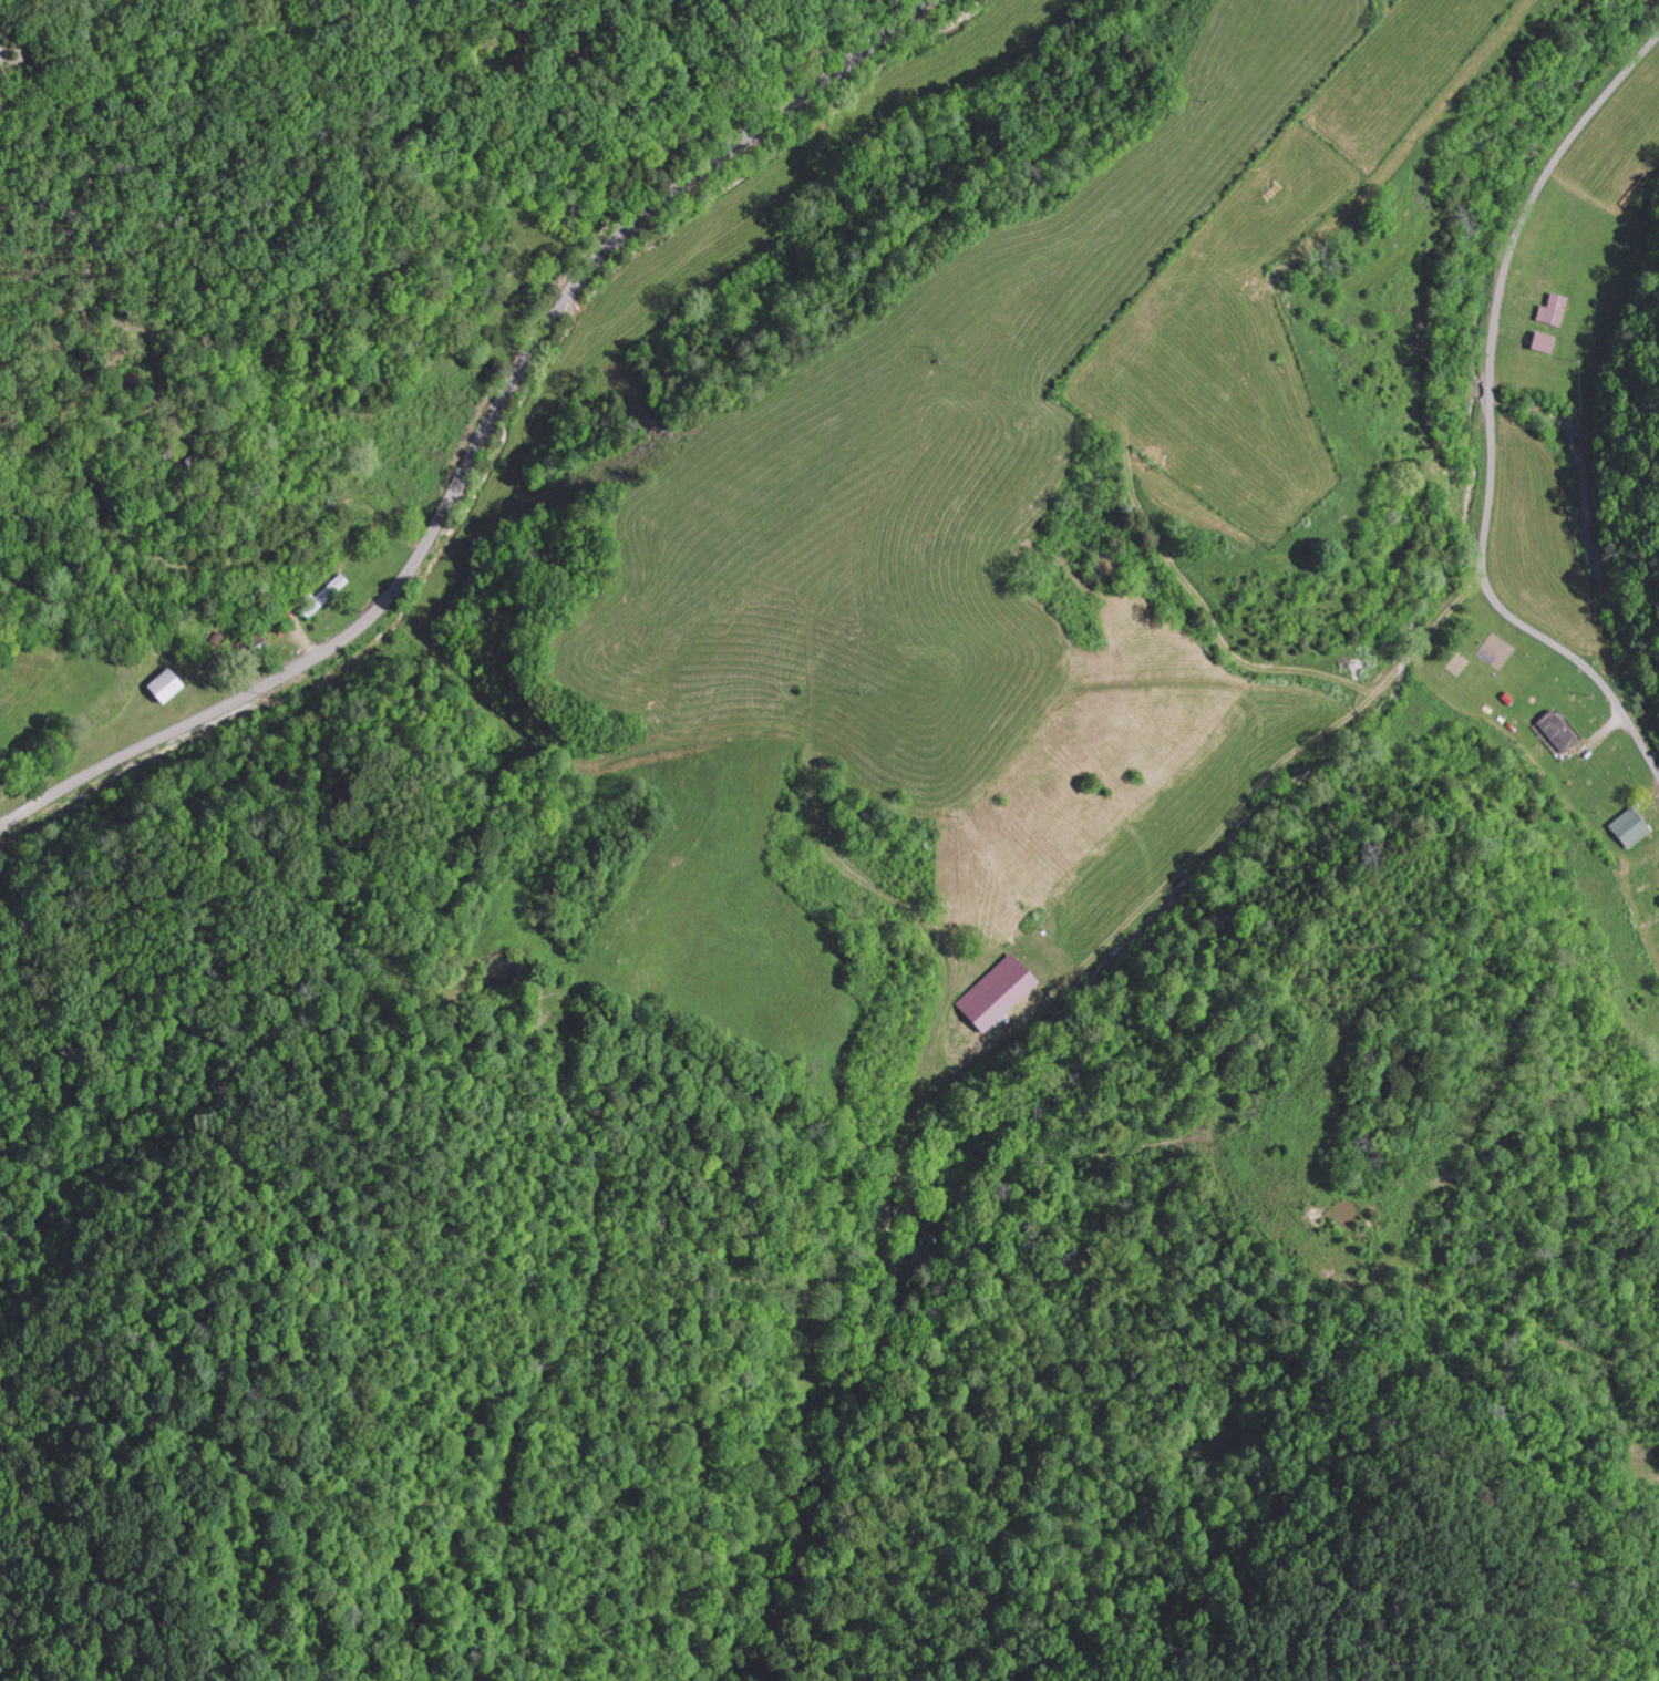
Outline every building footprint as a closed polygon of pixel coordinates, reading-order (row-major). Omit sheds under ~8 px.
[(1568,295),(1551,291),(1548,305),(1540,303),(1537,319),(1563,324),(1568,295)] [(1557,334),(1535,330),(1532,348),(1553,352),(1557,334)] [(147,684),(163,703),(186,685),(170,665),(147,684)] [(1536,722),(1563,753),(1579,738),(1552,708),(1536,722)] [(1630,848),(1653,829),(1633,805),(1610,824),(1630,848)] [(984,1032),(1040,981),(1012,951),(956,1002),(984,1032)]
